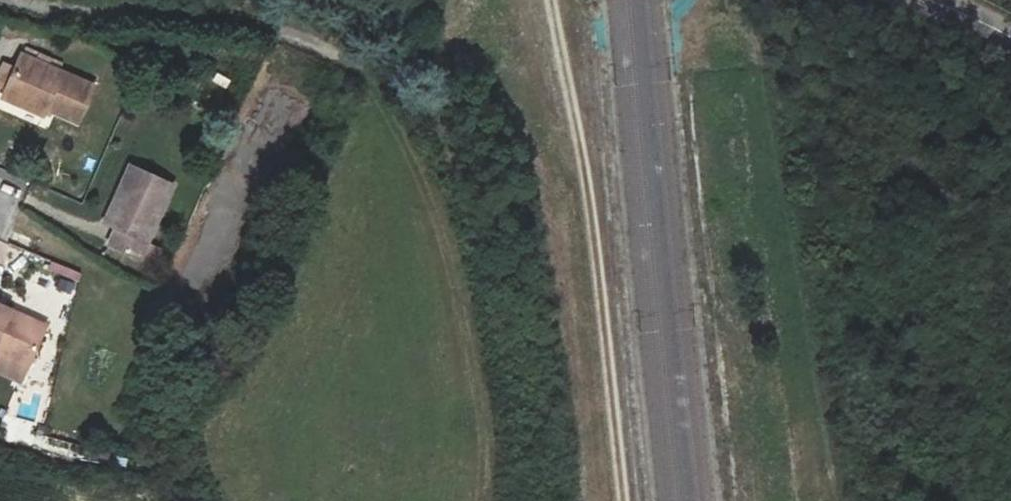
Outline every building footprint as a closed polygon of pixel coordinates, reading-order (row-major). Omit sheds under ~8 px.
[(36,62),(39,54),(25,48),(22,56),(36,62)] [(93,87),(59,72),(47,67),(50,59),(39,54),(36,62),(22,56),(21,56),(15,69),(6,91),(19,97),(16,104),(43,116),(46,109),(78,123),(93,87)] [(62,63),(50,59),(47,67),(59,72),(62,63)] [(6,91),(15,69),(3,64),(0,72),(0,89),(6,91)] [(19,97),(6,91),(3,98),(16,104),(19,97)] [(173,185),(130,166),(116,197),(128,203),(116,230),(109,245),(140,260),(173,185)] [(128,203),(116,197),(104,225),(116,230),(128,203)] [(27,368),(43,332),(8,316),(10,311),(0,307),(0,355),(27,368)] [(10,311),(8,316),(43,332),(45,327),(10,311)]
